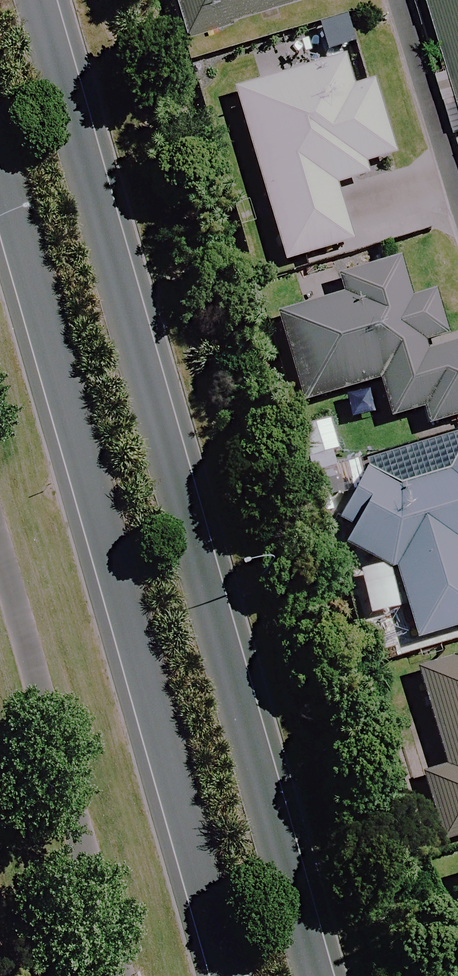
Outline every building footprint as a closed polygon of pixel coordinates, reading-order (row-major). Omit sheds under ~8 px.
[(194,35),(303,0),(183,0),(194,35)] [(457,92),(457,0),(433,0),(457,92)] [(333,190),(364,181),(362,174),(393,165),(370,89),(350,95),(341,65),(232,97),(283,267),(350,248),(333,190)] [(399,267),(344,282),(350,303),(273,324),(296,408),(379,385),(389,423),(423,414),(428,430),(457,422),(457,353),(451,355),(435,295),(408,303),(399,267)] [(356,487),(340,557),(399,574),(420,645),(457,633),(457,457),(443,482),(400,495),(356,487)] [(418,675),(448,770),(419,779),(442,850),(457,845),(457,671),(447,665),(418,675)]
